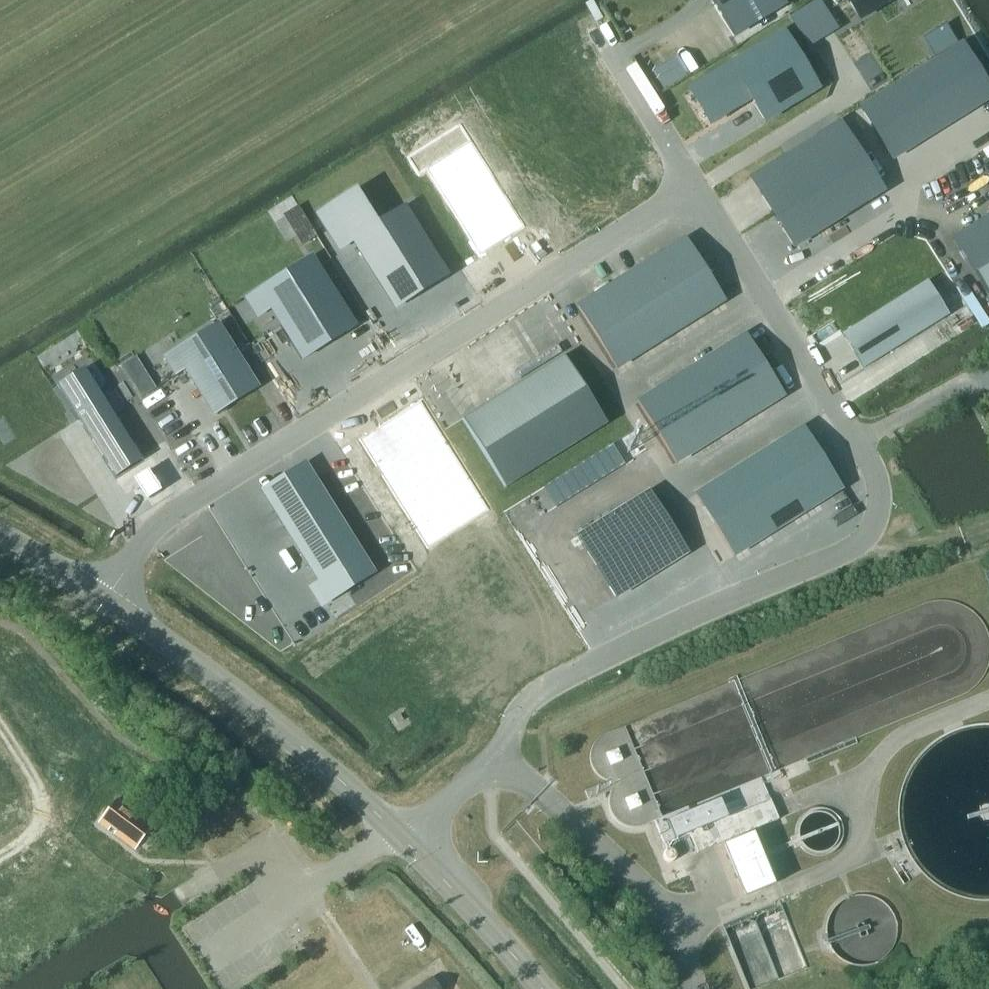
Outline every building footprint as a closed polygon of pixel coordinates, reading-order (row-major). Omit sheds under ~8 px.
[(711,1),(733,36),(786,4),(783,0),(714,0),(711,1)] [(850,2),(849,3),(854,11),(857,15),(859,19),(890,2),(893,0),(848,0),(850,2)] [(784,32),(694,86),(715,121),(751,99),(754,104),(755,104),(764,119),(763,119),(765,122),(819,89),(784,32)] [(859,108),(892,159),(988,98),(988,87),(962,43),(859,108)] [(840,122),(750,179),(793,247),(883,191),(840,122)] [(464,129),(411,162),(422,180),(431,175),(484,260),(528,232),(464,129)] [(354,191),(316,214),(338,249),(352,241),(394,308),(446,276),(403,208),(375,225),(354,191)] [(298,208),(284,217),(303,247),(317,238),(298,208)] [(988,299),(988,216),(951,239),(988,299)] [(686,281),(704,270),(685,239),(649,261),(669,292),(686,281)] [(904,245),(819,299),(841,334),(863,369),(948,315),(926,281),(904,245)] [(270,307),(302,358),(354,326),(311,257),(246,298),(257,316),(270,307)] [(688,323),(669,292),(649,261),(631,273),(670,334),(688,323)] [(686,281),(706,312),(723,301),(704,270),(686,281)] [(631,273),(613,284),(632,315),(652,346),(670,334),(631,273)] [(706,312),(686,281),(669,292),(688,323),(706,312)] [(597,337),(632,315),(613,284),(577,307),(597,337)] [(597,337),(616,368),(652,346),(632,315),(597,337)] [(175,350),(164,357),(176,375),(185,369),(214,415),(225,433),(268,406),(257,388),(217,324),(195,338),(185,321),(165,333),(175,350)] [(676,463),(783,396),(745,334),(637,402),(676,463)] [(564,355),(462,419),(505,488),(607,424),(564,355)] [(84,368),(83,368),(85,372),(60,387),(58,384),(57,384),(115,477),(116,476),(114,473),(139,458),(141,461),(142,460),(84,368)] [(149,380),(134,389),(141,399),(155,390),(149,380)] [(420,401),(359,439),(427,548),(488,509),(420,401)] [(802,427),(695,495),(733,556),(841,489),(802,427)] [(140,476),(132,481),(140,493),(146,502),(160,493),(154,484),(146,472),(140,476)] [(314,479),(271,506),(318,582),(313,585),(324,602),(372,571),(314,479)] [(615,598),(687,553),(648,491),(576,536),(615,598)] [(697,852),(777,820),(760,778),(653,820),(663,844),(689,834),(697,852)] [(116,799),(99,823),(133,849),(151,825),(116,799)] [(743,897),(773,885),(753,833),(722,845),(743,897)] [(894,852),(900,850),(896,840),(890,843),(894,852)] [(786,907),(729,925),(749,987),(806,969),(786,907)] [(432,977),(414,988),(440,988),(432,977)]
